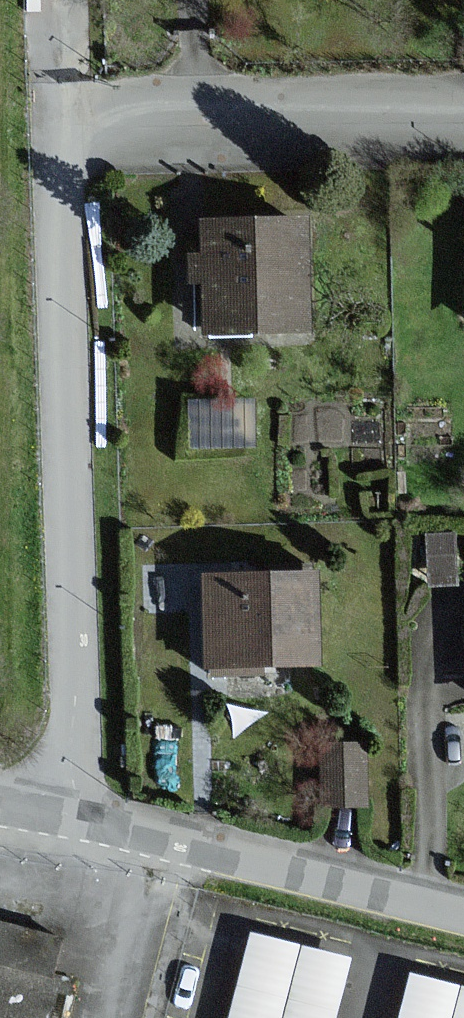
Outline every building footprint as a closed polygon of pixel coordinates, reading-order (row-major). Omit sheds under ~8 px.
[(309,224),(201,225),(202,257),(182,257),(183,288),(201,288),(201,346),(310,345),(309,224)] [(188,392),(190,437),(252,436),(250,390),(188,392)] [(247,571),(206,572),(209,666),(312,662),(328,662),(325,568),(247,571)] [(372,806),(372,742),(325,741),(325,806),(372,806)] [(65,930),(0,914),(0,1017),(43,1017),(65,930)] [(254,929),(230,1017),(340,1017),(356,956),(254,929)] [(414,971),(402,1017),(463,1017),(463,984),(414,971)]
